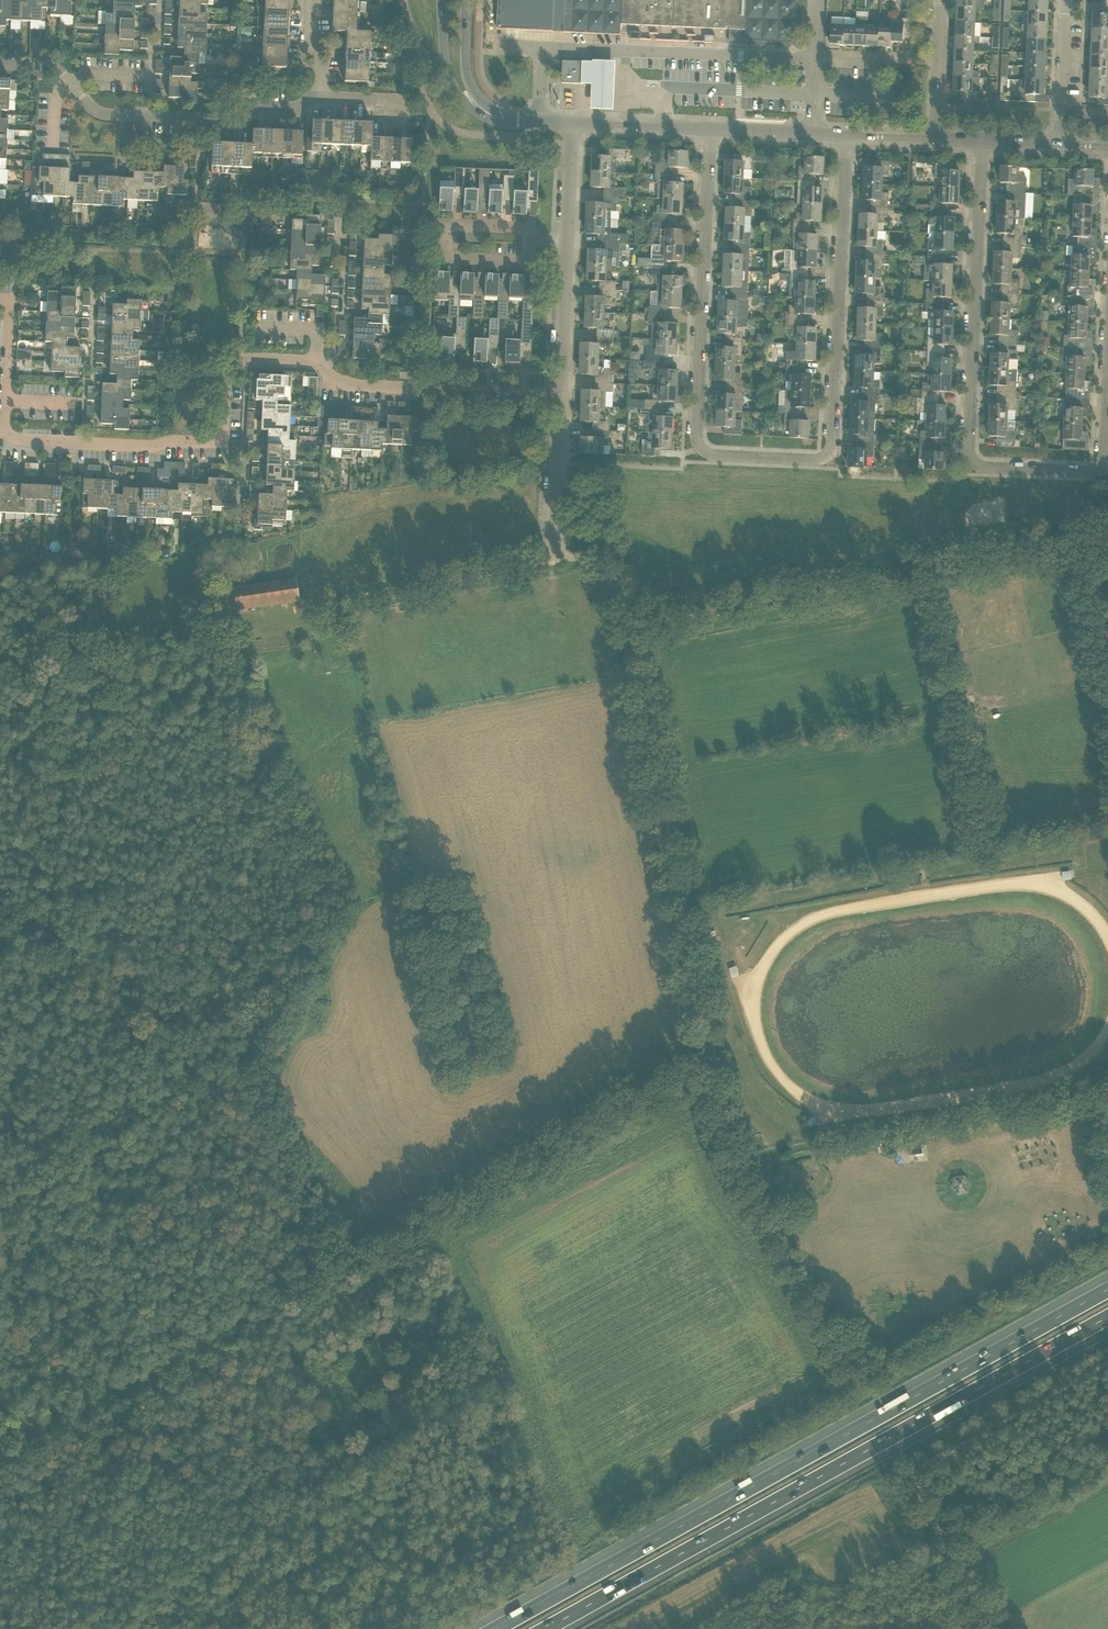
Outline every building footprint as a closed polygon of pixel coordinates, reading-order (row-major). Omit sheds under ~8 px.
[(5,27),(6,20),(10,20),(11,0),(1,0),(1,12),(0,12),(0,27),(5,27)] [(10,20),(21,21),(21,6),(26,7),(26,0),(11,0),(10,20)] [(26,7),(21,6),(21,21),(30,21),(31,7),(36,7),(36,0),(26,0),(26,7)] [(36,7),(31,7),(30,21),(41,22),(41,8),(46,8),(46,0),(36,0),(36,7)] [(46,8),(50,8),(50,15),(60,16),(61,2),(56,1),(56,0),(46,0),(46,8)] [(56,1),(61,2),(60,16),(71,16),(71,2),(66,1),(66,0),(56,0),(56,1)] [(113,0),(113,10),(135,11),(135,7),(142,7),(142,0),(128,0),(128,1),(113,0)] [(179,8),(200,9),(200,4),(208,5),(208,0),(179,0),(179,8)] [(258,7),(289,8),(289,0),(258,0),(258,7)] [(497,29),(498,29),(551,32),(564,32),(586,33),(621,35),(621,24),(631,25),(647,25),(663,26),(684,27),(710,28),(726,29),(730,29),(731,29),(731,39),(732,39),(745,40),(746,40),(795,43),(795,42),(797,1),(797,0),(499,0),(497,29)] [(957,8),(975,9),(984,9),(984,0),(958,0),(957,8)] [(1023,3),(1030,3),(1029,12),(1047,13),(1048,0),(1023,0),(1023,3)] [(357,2),(333,1),(333,11),(360,12),(360,2),(357,2)] [(258,7),(258,17),(288,18),(289,8),(258,7)] [(179,8),(179,18),(193,19),(192,23),(207,24),(207,14),(200,13),(200,9),(179,8)] [(957,8),(957,22),(974,23),(975,9),(957,8)] [(135,11),(113,10),(112,15),(106,15),(105,25),(120,25),(120,20),(134,21),(135,11)] [(360,12),(333,11),(332,21),(359,22),(360,12)] [(1029,12),(1029,25),(1029,26),(1047,27),(1047,13),(1029,12)] [(1093,28),(1107,29),(1107,15),(1093,14),(1093,28)] [(288,18),(258,17),(257,27),(288,28),(288,18)] [(193,19),(179,18),(178,28),(192,28),(192,33),(206,34),(207,24),(192,23),(193,19)] [(855,45),(866,46),(867,26),(868,19),(856,18),(856,26),(855,45)] [(891,22),(891,42),(903,42),(903,38),(909,38),(910,19),(891,18),(891,22)] [(105,25),(105,34),(119,35),(119,30),(134,31),(134,21),(120,20),(120,25),(105,25)] [(359,22),(332,21),(332,31),(346,32),(356,32),(359,32),(359,22)] [(878,46),(891,47),(891,42),(891,22),(880,22),(879,27),(878,46)] [(974,23),(957,22),(956,35),(974,36),(974,23)] [(826,30),(826,37),(831,37),(831,44),(843,45),(844,25),(831,25),(831,30),(826,30)] [(843,45),(855,45),(856,26),(844,25),(843,45)] [(1022,25),(1022,30),(1028,31),(1028,39),(1046,40),(1046,32),(1047,27),(1029,26),(1029,25),(1022,25)] [(866,46),(878,46),(879,27),(867,26),(866,46)] [(257,27),(257,37),(287,38),(288,28),(257,27)] [(192,28),(178,28),(178,38),(192,38),(192,43),(206,44),(206,34),(192,33),(192,28)] [(1093,28),(1092,42),(1107,43),(1107,29),(1093,28)] [(105,34),(104,44),(119,45),(119,40),(133,41),(134,31),(119,30),(119,35),(105,34)] [(346,32),(346,42),(373,43),(373,33),(359,32),(356,32),(346,32)] [(974,36),(956,35),(955,49),(973,50),(974,36)] [(287,38),(257,37),(256,46),(263,47),(287,48),(287,38)] [(192,38),(178,38),(177,48),(184,48),(184,53),(198,54),(205,54),(206,44),(192,43),(192,38)] [(1046,40),(1028,39),(1027,53),(1045,54),(1046,40)] [(119,45),(104,44),(104,55),(119,55),(119,50),(133,51),(133,41),(119,40),(119,45)] [(346,42),(346,52),(370,53),(372,53),(373,43),(346,42)] [(1091,56),(1107,57),(1107,43),(1092,42),(1091,56)] [(287,48),(263,47),(262,56),(286,57),(287,48)] [(955,49),(955,63),(972,64),(973,50),(955,49)] [(370,53),(346,52),(345,61),(375,63),(376,53),(372,53),(370,53)] [(170,57),(170,67),(184,68),(184,63),(198,64),(198,54),(184,53),(184,58),(170,57)] [(1045,54),(1027,53),(1019,53),(1019,59),(1027,60),(1027,66),(1045,67),(1047,67),(1047,59),(1045,59),(1045,54)] [(286,57),(262,56),(262,67),(286,68),(286,57)] [(1091,69),(1107,70),(1107,57),(1091,56),(1091,69)] [(375,63),(345,61),(345,71),(375,73),(375,63)] [(563,61),(562,83),(584,84),(585,62),(563,61)] [(591,63),(581,63),(581,85),(590,85),(589,110),(614,111),(616,62),(591,61),(591,63)] [(184,68),(170,67),(169,77),(190,78),(190,73),(197,74),(198,64),(184,63),(184,68)] [(955,63),(954,77),(979,78),(979,73),(972,72),(972,64),(955,63)] [(1045,67),(1027,66),(1026,80),(1044,81),(1045,67)] [(1090,83),(1107,84),(1107,70),(1091,69),(1090,83)] [(375,73),(345,71),(344,82),(374,83),(375,73)] [(169,77),(169,87),(183,88),(183,93),(197,93),(197,89),(202,89),(202,82),(197,81),(197,82),(190,82),(190,78),(169,77)] [(979,78),(954,77),(953,91),(961,91),(960,99),(977,99),(977,92),(977,84),(980,84),(980,78),(979,78)] [(0,80),(0,90),(9,90),(10,80),(0,80)] [(1044,81),(1026,80),(1021,80),(1020,101),(1035,102),(1036,95),(1043,95),(1044,95),(1046,95),(1046,87),(1044,87),(1044,81)] [(1090,83),(1089,97),(1097,97),(1097,105),(1107,105),(1107,97),(1107,90),(1107,84),(1090,83)] [(231,86),(223,85),(222,94),(230,95),(231,86)] [(183,88),(169,87),(168,98),(182,98),(182,103),(196,104),(197,93),(183,93),(183,88)] [(9,100),(9,90),(0,90),(0,100),(9,100)] [(1,115),(1,110),(8,111),(9,100),(0,100),(0,115),(1,115)] [(311,137),(307,137),(307,151),(321,152),(321,145),(322,120),(312,120),(311,137)] [(322,120),(321,145),(331,145),(332,121),(322,120)] [(332,121),(331,145),(341,146),(342,121),(332,121)] [(341,146),(351,146),(352,122),(342,121),(341,146)] [(351,146),(351,149),(360,149),(362,122),(352,122),(351,146)] [(362,122),(360,149),(370,150),(370,147),(371,147),(371,138),(372,138),(372,123),(362,122)] [(262,154),(263,130),(252,129),(252,144),(252,154),(262,154)] [(273,130),(263,130),(262,154),(272,154),(273,130)] [(283,131),(273,130),(272,154),(281,155),(283,131)] [(281,155),(291,155),(293,131),(288,131),(283,131),(281,155)] [(303,132),(293,131),(291,155),(302,156),(303,132)] [(370,162),(380,162),(381,138),(372,138),(371,138),(371,147),(370,147),(370,150),(370,162)] [(380,162),(390,163),(391,139),(381,138),(380,162)] [(390,163),(400,163),(401,139),(391,139),(390,163)] [(400,163),(410,164),(412,139),(401,139),(400,163)] [(212,142),(211,167),(222,167),(223,143),(212,142)] [(222,167),(231,168),(232,143),(223,143),(222,167)] [(231,168),(241,168),(242,144),(232,143),(231,168)] [(241,168),(251,168),(252,154),(252,144),(242,144),(241,168)] [(593,172),(611,172),(616,173),(617,158),(624,159),(625,149),(609,149),(609,157),(593,156),(593,172)] [(648,151),(640,151),(640,162),(648,162),(648,151)] [(687,168),(688,152),(655,151),(654,164),(656,166),(655,174),(668,175),(669,167),(687,168)] [(726,161),(725,177),(743,178),(744,170),(750,170),(751,155),(736,155),(736,162),(726,161)] [(799,166),(798,181),(813,181),(813,174),(824,175),(824,158),(806,157),(806,166),(799,166)] [(865,168),(864,184),(882,184),(882,176),(889,176),(890,161),(875,161),(875,168),(865,168)] [(941,187),(959,188),(960,172),(950,171),(950,164),(935,163),(935,178),(941,178),(941,187)] [(163,166),(163,173),(162,188),(167,188),(167,195),(177,195),(177,181),(173,181),(174,166),(163,166)] [(184,167),(174,166),(173,181),(177,181),(177,195),(188,195),(188,181),(183,180),(184,167)] [(1010,193),(1025,193),(1025,187),(1027,187),(1027,179),(1018,178),(1019,167),(1001,166),(1000,183),(1010,183),(1010,193)] [(31,186),(31,195),(53,196),(54,182),(49,182),(49,168),(32,167),(32,170),(32,171),(31,186)] [(59,168),(49,168),(49,182),(54,182),(53,196),(63,197),(64,183),(59,182),(59,168)] [(70,169),(59,168),(59,182),(64,183),(63,197),(72,197),(73,197),(73,182),(69,182),(70,169)] [(463,199),(464,190),(465,168),(454,168),(455,168),(454,190),(453,190),(453,189),(439,188),(438,211),(452,212),(452,205),(456,205),(456,198),(463,199)] [(464,190),(463,199),(463,212),(477,213),(477,206),(480,207),(481,199),(488,200),(488,191),(489,170),(491,170),(491,169),(477,169),(479,169),(478,191),(478,190),(464,190)] [(306,170),(306,179),(312,179),(319,179),(319,171),(306,170)] [(513,191),(513,200),(512,214),(526,215),(526,208),(530,208),(530,202),(537,202),(539,171),(528,170),(527,192),(513,191)] [(1084,196),(1099,197),(1100,182),(1093,182),(1094,171),(1076,170),(1076,180),(1069,179),(1068,195),(1084,196)] [(133,179),(128,178),(127,200),(137,200),(138,186),(143,186),(144,172),(133,171),(133,179)] [(138,186),(137,200),(147,201),(147,186),(153,187),(153,172),(144,172),(143,186),(138,186)] [(163,173),(153,172),(153,187),(147,186),(147,201),(158,201),(158,188),(162,188),(163,173)] [(611,172),(593,172),(592,187),(607,188),(607,196),(620,197),(625,197),(626,188),(616,188),(616,181),(610,181),(611,172)] [(668,175),(655,174),(655,183),(659,183),(659,190),(665,190),(665,198),(682,199),(683,184),(668,183),(668,175)] [(340,175),(340,184),(349,184),(349,175),(340,175)] [(73,197),(72,197),(72,204),(83,205),(84,191),(88,191),(89,177),(78,176),(78,183),(73,182),(73,197)] [(513,201),(514,176),(508,176),(503,176),(504,176),(503,192),(502,192),(502,191),(488,191),(488,200),(487,213),(501,214),(502,205),(505,205),(505,200),(513,201)] [(84,191),(83,205),(92,205),(93,191),(98,191),(99,177),(89,177),(88,191),(84,191)] [(93,191),(92,205),(103,206),(103,191),(108,192),(109,177),(99,177),(98,191),(93,191)] [(118,178),(109,177),(108,192),(103,191),(103,206),(113,206),(113,192),(118,192),(118,178)] [(743,178),(725,177),(724,193),(735,194),(735,201),(752,202),(753,187),(743,187),(743,178)] [(128,178),(118,178),(118,192),(113,192),(113,206),(122,207),(123,200),(127,200),(128,178)] [(813,181),(798,181),(797,204),(804,204),(822,205),(823,189),(813,189),(813,181)] [(389,189),(389,191),(399,191),(399,189),(399,182),(389,182),(389,189)] [(882,184),(864,184),(863,200),(874,200),(873,207),(888,208),(888,204),(888,193),(882,193),(882,184)] [(930,202),(930,210),(947,211),(947,203),(958,204),(959,188),(941,187),(941,196),(934,195),(933,202),(930,202)] [(998,202),(997,217),(1015,218),(1016,208),(1024,208),(1025,193),(1010,193),(1010,202),(998,202)] [(620,197),(607,196),(606,204),(588,203),(587,218),(611,219),(612,211),(616,212),(616,205),(620,205),(620,197)] [(1099,197),(1084,196),(1084,205),(1075,205),(1074,221),(1091,222),(1092,211),(1098,211),(1099,197)] [(682,199),(665,198),(665,206),(658,206),(658,213),(654,213),(653,221),(666,222),(667,214),(682,215),(682,199)] [(752,202),(735,201),(735,202),(737,202),(737,209),(727,208),(726,224),(744,225),(745,216),(751,217),(752,202)] [(822,205),(804,204),(804,213),(797,213),(797,219),(794,219),(793,227),(808,228),(808,221),(821,221),(822,205)] [(888,208),(873,207),(873,215),(860,214),(859,230),(877,231),(877,223),(884,223),(884,216),(887,216),(888,208)] [(947,211),(930,210),(929,225),(936,225),(936,234),(954,235),(955,219),(944,218),(945,211),(947,211)] [(306,226),(320,226),(321,216),(306,215),(305,221),(292,220),(292,230),(306,231),(306,226)] [(1015,218),(997,217),(997,233),(1007,234),(1007,243),(1022,244),(1026,244),(1027,237),(1023,236),(1024,229),(1024,219),(1015,218)] [(611,219),(587,218),(586,234),(605,235),(605,243),(621,243),(628,244),(628,236),(619,235),(611,234),(611,219)] [(666,222),(653,221),(653,230),(661,230),(660,237),(666,237),(666,245),(684,246),(685,231),(666,230),(666,222)] [(1091,222),(1074,221),(1073,237),(1082,237),(1082,246),(1097,247),(1098,233),(1091,232),(1091,222)] [(744,225),(726,224),(725,240),(736,241),(735,248),(750,249),(751,234),(744,233),(744,225)] [(292,230),(291,240),(306,241),(306,236),(320,236),(320,226),(306,226),(306,231),(292,230)] [(808,228),(793,227),(793,242),(799,242),(799,251),(817,252),(818,236),(807,235),(808,228)] [(877,231),(859,230),(858,246),(869,247),(868,254),(883,255),(883,240),(876,240),(877,231)] [(929,242),(928,257),(943,258),(943,250),(953,251),(954,235),(936,234),(935,242),(929,242)] [(378,245),(392,246),(393,235),(378,235),(378,240),(364,239),(364,249),(378,250),(378,245)] [(291,240),(291,250),(305,250),(305,246),(319,246),(320,236),(306,236),(306,241),(291,240)] [(589,250),(588,265),(604,266),(612,266),(613,252),(620,252),(621,243),(605,243),(604,251),(589,250)] [(1022,244),(1007,243),(1006,253),(995,252),(994,268),(1013,269),(1013,258),(1021,259),(1022,244)] [(378,250),(364,249),(363,259),(377,260),(377,255),(392,255),(392,246),(378,245),(378,250)] [(639,258),(638,268),(651,268),(664,269),(664,261),(683,261),(684,246),(666,245),(660,245),(659,253),(656,255),(652,255),(652,259),(639,258)] [(291,250),(290,260),(305,260),(305,255),(319,256),(319,246),(305,246),(305,250),(291,250)] [(1072,256),(1072,272),(1089,272),(1090,262),(1096,262),(1097,247),(1082,246),(1073,246),(1072,256)] [(750,249),(735,248),(735,255),(725,255),(724,271),(742,272),(749,272),(749,263),(750,249)] [(791,269),(791,274),(806,274),(806,267),(816,268),(817,252),(799,251),(792,251),(792,259),(791,269)] [(883,255),(868,254),(868,262),(858,261),(857,277),(875,278),(875,270),(882,270),(883,255)] [(290,260),(290,270),(311,270),(312,266),(319,266),(319,256),(305,255),(305,260),(290,260)] [(363,259),(363,269),(384,270),(384,265),(391,266),(392,255),(377,255),(377,260),(363,259)] [(927,271),(925,271),(924,280),(934,281),(952,281),(952,266),(942,265),(943,258),(928,257),(927,271)] [(588,265),(588,281),(603,281),(602,289),(616,290),(616,281),(612,281),(612,275),(603,275),(604,266),(588,265)] [(664,269),(651,268),(651,277),(654,277),(654,282),(657,285),(657,292),(658,292),(664,292),(682,293),(682,278),(664,277),(664,269)] [(1013,269),(994,268),(993,284),(1005,285),(1004,294),(1019,295),(1020,280),(1012,279),(1013,269)] [(363,269),(362,279),(376,280),(376,284),(390,285),(391,275),(384,274),(384,270),(363,269)] [(311,270),(290,270),(297,270),(296,280),(311,280),(310,285),(325,286),(325,276),(311,275),(311,270)] [(742,272),(724,271),(723,287),(733,287),(733,295),(748,295),(749,280),(749,272),(742,272)] [(459,300),(459,287),(452,286),(452,279),(449,279),(449,272),(435,272),(434,300),(448,300),(449,300),(448,316),(447,316),(447,317),(458,317),(459,300)] [(1072,272),(1071,287),(1067,287),(1067,297),(1070,297),(1095,298),(1095,283),(1089,283),(1089,272),(1072,272)] [(459,287),(459,300),(473,300),(473,317),(472,317),(483,318),(484,296),(484,288),(477,287),(477,280),(474,280),(474,273),(460,273),(459,286),(459,287)] [(485,274),(484,288),(484,296),(498,297),(498,296),(497,318),(499,319),(507,319),(508,297),(509,289),(501,288),(502,281),(498,281),(499,275),(485,274)] [(806,274),(791,274),(790,289),(797,289),(797,297),(815,298),(816,282),(805,282),(806,274)] [(509,275),(509,289),(508,297),(522,298),(522,297),(523,297),(522,319),(521,319),(521,320),(532,320),(533,288),(533,290),(526,289),(526,282),(523,282),(523,276),(509,275)] [(875,278),(857,277),(856,293),(869,294),(869,301),(884,302),(891,302),(891,300),(888,298),(884,298),(884,294),(881,293),(881,287),(874,287),(875,278)] [(362,279),(362,289),(376,289),(376,294),(390,295),(390,285),(376,284),(376,280),(362,279)] [(296,280),(296,290),(310,290),(310,295),(324,296),(325,286),(310,285),(311,280),(296,280)] [(952,281),(934,281),(933,289),(926,289),(926,304),(941,304),(941,297),(951,298),(952,281)] [(47,292),(47,302),(61,303),(61,298),(76,298),(76,288),(61,287),(61,292),(47,292)] [(376,289),(362,289),(361,299),(375,299),(375,304),(389,305),(390,295),(376,294),(376,289)] [(587,297),(586,312),(604,313),(604,305),(611,305),(611,299),(620,299),(620,290),(616,290),(602,289),(602,298),(587,297)] [(310,290),(296,290),(295,300),(309,301),(309,305),(324,306),(324,296),(310,295),(310,290)] [(177,306),(177,292),(169,293),(170,306),(177,306)] [(649,306),(649,315),(662,316),(662,307),(681,308),(682,293),(664,292),(658,292),(657,306),(649,306)] [(1019,295),(1004,294),(1004,303),(992,303),(992,319),(1011,320),(1011,309),(1019,309),(1019,295)] [(748,295),(733,295),(733,302),(719,301),(719,317),(737,318),(748,318),(749,303),(748,303),(748,295)] [(790,306),(789,314),(786,314),(786,318),(786,320),(803,321),(804,314),(814,314),(815,298),(797,297),(796,306),(790,306)] [(1070,297),(1070,306),(1062,306),(1067,316),(1070,316),(1069,322),(1087,323),(1087,312),(1094,313),(1095,298),(1070,297)] [(61,303),(47,302),(46,312),(61,312),(61,307),(75,308),(76,298),(61,298),(61,303)] [(375,304),(375,299),(361,299),(361,309),(368,309),(368,314),(382,315),(389,315),(389,305),(375,304)] [(113,304),(112,315),(126,315),(127,310),(147,311),(149,311),(149,301),(127,300),(126,305),(113,304)] [(859,308),(858,324),(876,325),(876,317),(883,317),(884,302),(869,301),(869,309),(859,308)] [(943,304),(941,304),(926,304),(925,312),(929,312),(928,319),(935,319),(935,328),(953,329),(953,313),(943,312),(943,304)] [(405,306),(405,315),(415,316),(415,307),(405,306)] [(61,312),(46,312),(46,322),(60,322),(61,317),(75,318),(75,308),(61,307),(61,312)] [(126,315),(112,315),(112,324),(126,325),(126,320),(140,321),(148,321),(146,321),(147,311),(127,310),(126,315)] [(173,313),(164,312),(163,322),(169,322),(172,322),(173,313)] [(586,312),(586,327),(601,328),(600,336),(614,337),(614,326),(611,321),(609,321),(609,313),(604,313),(586,312)] [(382,325),(382,315),(368,314),(354,313),(354,318),(353,328),(367,329),(367,324),(382,325)] [(662,316),(649,315),(649,324),(653,324),(653,330),(659,331),(659,339),(676,340),(677,324),(662,324),(662,316)] [(46,322),(46,331),(60,332),(60,327),(74,328),(75,318),(61,317),(60,322),(46,322)] [(455,334),(441,333),(440,360),(454,361),(454,358),(454,354),(457,355),(457,350),(464,350),(464,351),(465,351),(466,317),(458,317),(456,317),(456,334),(455,334)] [(737,318),(719,317),(718,333),(728,334),(728,341),(743,342),(743,327),(737,326),(737,318)] [(499,319),(497,318),(489,318),(488,319),(489,319),(488,340),(474,339),(473,362),(487,362),(487,357),(487,354),(490,354),(490,349),(496,349),(497,349),(497,350),(498,350),(499,319)] [(1011,320),(992,319),(991,335),(1002,335),(1002,345),(1017,345),(1018,330),(1010,330),(1011,320)] [(112,324),(111,334),(133,335),(133,330),(140,331),(140,321),(126,320),(126,325),(112,324)] [(532,320),(521,320),(522,320),(521,341),(520,341),(520,340),(505,339),(504,363),(519,364),(519,357),(522,358),(523,350),(530,351),(530,352),(531,352),(532,320)] [(803,321),(786,320),(785,328),(792,329),(791,335),(798,336),(798,344),(816,345),(816,329),(803,328),(803,321)] [(1087,323),(1069,322),(1069,338),(1078,338),(1077,348),(1092,349),(1093,334),(1086,334),(1087,323)] [(353,328),(353,338),(374,339),(374,335),(381,335),(382,325),(367,324),(367,329),(353,328)] [(876,325),(858,324),(857,340),(867,341),(867,348),(881,349),(882,334),(875,334),(876,325)] [(46,331),(45,341),(67,342),(67,338),(74,338),(74,328),(60,327),(60,332),(46,331)] [(927,336),(927,351),(941,352),(942,344),(952,345),(953,329),(935,328),(934,336),(927,336)] [(403,336),(403,341),(414,341),(415,332),(408,332),(408,336),(403,336)] [(111,334),(111,344),(125,345),(125,350),(139,350),(140,340),(132,339),(133,335),(111,334)] [(614,337),(600,336),(600,344),(581,344),(581,359),(598,360),(599,352),(605,352),(605,345),(613,346),(614,337)] [(374,339),(353,338),(352,348),(366,349),(366,354),(380,354),(381,344),(374,344),(374,339)] [(647,353),(647,361),(647,362),(660,362),(660,357),(668,357),(668,355),(675,355),(676,340),(659,339),(651,339),(650,346),(648,346),(647,353)] [(67,342),(45,341),(45,342),(52,342),(51,352),(66,352),(65,357),(80,358),(80,347),(66,347),(67,342)] [(717,364),(735,365),(744,365),(745,355),(742,355),(743,342),(728,341),(728,348),(717,348),(717,364)] [(125,345),(111,344),(110,354),(125,355),(124,360),(139,360),(139,350),(125,350),(125,345)] [(787,364),(787,367),(801,368),(802,360),(815,361),(816,345),(798,344),(797,353),(791,352),(790,359),(787,359),(787,364)] [(1017,345),(1002,345),(1002,354),(991,354),(990,369),(1017,371),(1018,352),(1017,352),(1017,345)] [(403,346),(402,355),(414,356),(414,347),(403,346)] [(1063,362),(1067,362),(1067,373),(1085,374),(1085,363),(1092,363),(1092,349),(1077,348),(1064,347),(1063,362)] [(366,349),(352,348),(352,358),(365,359),(365,364),(380,365),(380,354),(366,354),(366,349)] [(856,355),(856,371),(874,372),(874,364),(881,364),(881,349),(867,348),(867,356),(856,355)] [(941,352),(927,351),(926,366),(933,366),(933,375),(951,375),(951,360),(941,359),(941,352)] [(51,352),(51,361),(65,362),(65,367),(79,368),(80,358),(65,357),(66,352),(51,352)] [(125,355),(110,354),(110,364),(124,365),(124,370),(138,370),(139,360),(124,360),(125,355)] [(581,359),(580,374),(599,375),(598,383),(611,384),(611,372),(609,369),(604,369),(604,368),(604,360),(598,360),(581,359)] [(65,362),(51,361),(51,372),(64,372),(64,377),(79,378),(79,368),(65,367),(65,362)] [(155,361),(155,371),(165,371),(166,362),(155,361)] [(647,362),(647,361),(644,361),(644,370),(650,371),(650,377),(660,378),(660,386),(677,386),(678,371),(660,370),(660,362),(647,362)] [(124,365),(110,364),(109,374),(116,375),(116,379),(131,380),(138,380),(138,370),(124,370),(124,365)] [(735,365),(717,364),(716,380),(729,380),(729,388),(744,388),(744,380),(741,380),(741,373),(735,373),(735,365)] [(787,367),(786,390),(810,391),(811,375),(801,375),(801,368),(787,367)] [(1017,371),(990,369),(990,385),(1001,386),(1001,395),(1016,396),(1017,371)] [(874,372),(856,371),(855,387),(865,388),(865,395),(879,396),(880,381),(873,381),(874,372)] [(1085,374),(1067,373),(1066,389),(1066,398),(1090,399),(1091,385),(1084,384),(1085,374)] [(268,386),(285,386),(291,386),(292,377),(293,377),(293,376),(259,374),(258,379),(256,379),(256,383),(253,382),(252,390),(256,390),(268,390),(268,386)] [(922,389),(922,398),(936,398),(937,391),(950,392),(951,375),(933,375),(932,383),(922,383),(922,389)] [(307,387),(317,388),(318,377),(308,377),(307,387)] [(102,383),(102,394),(116,394),(116,389),(131,390),(131,380),(116,379),(116,384),(102,383)] [(583,390),(582,406),(606,407),(606,392),(613,393),(613,384),(611,384),(598,383),(598,391),(583,390)] [(268,390),(256,390),(256,393),(252,392),(252,399),(255,399),(255,400),(262,400),(283,401),(284,401),(285,386),(268,386),(268,390)] [(645,401),(645,408),(658,409),(658,401),(677,402),(677,386),(660,386),(659,394),(653,394),(653,400),(645,400),(645,401)] [(317,388),(307,387),(307,398),(317,399),(317,388)] [(743,403),(744,388),(729,388),(729,395),(718,395),(718,410),(736,411),(743,412),(743,403)] [(102,394),(101,403),(123,405),(123,400),(130,400),(131,390),(116,389),(116,394),(102,394)] [(810,391),(786,390),(785,414),(799,414),(799,407),(810,407),(810,391)] [(851,402),(851,418),(868,419),(869,410),(876,411),(876,404),(879,404),(879,396),(865,395),(865,403),(851,402)] [(990,404),(989,420),(1008,421),(1009,410),(1016,411),(1017,403),(1016,402),(1016,396),(1001,395),(1000,405),(990,404)] [(917,398),(916,412),(928,413),(927,421),(945,422),(946,406),(936,406),(936,398),(922,398),(917,398)] [(1066,398),(1065,424),(1082,424),(1083,414),(1089,414),(1090,399),(1066,398)] [(283,401),(262,400),(262,409),(276,410),(275,415),(290,416),(290,406),(283,405),(283,401)] [(408,402),(407,417),(406,431),(402,431),(401,445),(411,445),(411,443),(416,443),(418,417),(411,417),(411,410),(415,410),(415,403),(408,402)] [(101,403),(101,413),(115,414),(115,419),(129,420),(130,408),(123,408),(123,405),(101,403)] [(606,407),(582,406),(581,421),(596,422),(596,430),(609,431),(610,415),(605,415),(606,407)] [(641,408),(640,417),(648,417),(648,423),(647,423),(646,432),(655,432),(672,433),(673,418),(657,417),(658,409),(645,408),(641,408)] [(276,410),(262,409),(261,419),(275,420),(275,425),(289,426),(290,416),(275,415),(276,410)] [(736,411),(718,410),(717,427),(727,427),(727,434),(741,435),(742,420),(736,420),(736,411)] [(115,414),(101,413),(100,424),(114,424),(114,429),(129,430),(129,420),(115,419),(115,414)] [(799,414),(785,414),(784,428),(791,429),(790,437),(808,438),(809,422),(799,421),(799,414)] [(386,430),(383,429),(382,444),(391,445),(392,430),(397,430),(398,416),(387,416),(386,430)] [(392,430),(391,445),(401,445),(402,431),(406,431),(407,417),(398,416),(397,430),(392,430)] [(368,422),(367,436),(372,436),(371,450),(382,451),(382,444),(383,429),(386,430),(387,419),(383,418),(382,422),(378,422),(368,422)] [(868,419),(851,418),(850,434),(860,435),(860,442),(874,443),(875,419),(868,419)] [(275,420),(261,419),(261,430),(268,430),(267,435),(289,436),(289,426),(275,425),(275,420)] [(338,434),(338,420),(328,420),(327,434),(325,434),(324,446),(331,446),(331,457),(341,458),(341,449),(342,435),(338,434)] [(348,421),(338,420),(338,434),(342,435),(341,449),(341,458),(351,458),(351,450),(352,435),(348,435),(348,421)] [(1008,421),(989,420),(988,436),(1000,437),(1000,446),(1015,447),(1015,432),(1014,432),(1015,421),(1008,421)] [(358,421),(348,421),(348,435),(352,435),(351,450),(362,450),(363,436),(357,435),(358,421)] [(368,422),(358,421),(357,435),(363,436),(362,450),(371,450),(372,436),(367,436),(368,422)] [(945,422),(927,421),(918,421),(917,438),(920,439),(920,445),(934,445),(935,438),(945,439),(945,422)] [(1082,424),(1065,424),(1064,449),(1088,450),(1088,435),(1082,435),(1082,424)] [(609,431),(596,430),(596,438),(581,437),(580,453),(604,454),(604,446),(608,446),(609,431)] [(655,432),(654,441),(643,440),(642,456),(656,456),(656,448),(671,449),(672,433),(655,432)] [(289,436),(267,435),(267,445),(282,446),(282,451),(296,451),(297,441),(289,440),(289,436)] [(874,443),(860,442),(859,449),(849,449),(848,465),(866,466),(867,457),(874,458),(874,443)] [(267,445),(267,455),(281,456),(281,461),(295,461),(296,451),(282,451),(282,446),(267,445)] [(934,445),(920,445),(919,468),(925,469),(943,470),(944,453),(934,453),(934,445)] [(281,456),(267,455),(266,465),(281,466),(281,471),(295,471),(295,461),(281,461),(281,456)] [(157,503),(156,518),(156,524),(166,525),(166,518),(171,518),(172,511),(173,490),(166,490),(166,485),(169,485),(169,476),(170,476),(171,462),(164,462),(163,469),(163,476),(163,484),(162,490),(162,504),(157,503)] [(173,490),(172,511),(182,512),(183,498),(187,498),(188,484),(182,484),(182,476),(184,476),(185,463),(179,463),(177,490),(173,490)] [(281,466),(266,465),(266,474),(281,475),(280,480),(295,481),(295,471),(281,471),(281,466)] [(281,475),(266,474),(265,485),(272,485),(272,490),(287,491),(294,491),(295,481),(280,480),(281,475)] [(207,478),(207,485),(208,485),(207,499),(212,499),(211,507),(222,507),(222,493),(217,492),(218,478),(207,478)] [(233,479),(218,478),(217,492),(222,493),(222,507),(232,508),(233,479)] [(94,480),(83,479),(82,507),(87,508),(98,508),(98,494),(93,494),(94,480)] [(104,480),(94,480),(93,494),(98,494),(98,508),(108,508),(108,494),(103,494),(104,480)] [(114,481),(104,480),(103,494),(108,494),(108,508),(116,509),(117,509),(118,494),(113,494),(114,481)] [(5,513),(5,498),(10,499),(11,484),(1,484),(1,498),(0,498),(0,513),(5,513)] [(5,498),(5,513),(15,513),(15,499),(20,499),(21,485),(11,484),(10,499),(5,498)] [(191,520),(192,516),(192,512),(193,498),(197,498),(198,484),(188,484),(187,498),(183,498),(182,512),(182,520),(191,520)] [(192,512),(192,516),(206,517),(207,499),(208,485),(207,485),(198,484),(197,498),(193,498),(192,512)] [(15,499),(15,513),(25,514),(25,499),(30,499),(31,485),(21,485),(20,499),(15,499)] [(25,499),(25,514),(34,514),(35,500),(40,500),(41,486),(31,485),(30,499),(25,499)] [(51,486),(41,486),(40,500),(35,500),(34,514),(44,515),(45,500),(50,500),(51,486)] [(61,487),(51,486),(50,500),(45,500),(44,515),(62,515),(62,502),(60,502),(61,487)] [(117,509),(116,509),(116,516),(127,516),(127,502),(132,502),(133,488),(123,488),(122,495),(118,494),(117,509)] [(127,502),(127,516),(137,517),(137,503),(142,503),(143,489),(133,488),(132,502),(127,502)] [(137,503),(137,517),(146,517),(147,503),(151,503),(152,489),(143,489),(142,503),(137,503)] [(147,503),(146,517),(156,518),(157,503),(162,504),(162,490),(152,489),(151,503),(147,503)] [(287,491),(272,490),(272,494),(258,494),(258,504),(272,505),(273,500),(286,501),(287,491)] [(1008,524),(1007,498),(964,500),(966,527),(1008,524)] [(272,505),(258,504),(257,514),(272,514),(272,510),(286,511),(286,501),(273,500),(272,505)] [(257,514),(255,514),(254,529),(271,530),(272,520),(285,521),(286,511),(272,510),(272,514),(257,514)] [(105,543),(105,554),(114,554),(114,544),(105,543)] [(4,547),(4,555),(12,556),(13,547),(4,547)] [(14,548),(14,556),(22,556),(23,548),(14,548)] [(216,613),(299,601),(296,578),(213,591),(216,613)] [(919,873),(908,875),(910,886),(921,884),(919,873)] [(927,1135),(914,1137),(914,1136),(901,1138),(902,1143),(900,1143),(902,1155),(917,1154),(916,1142),(927,1141),(927,1135)] [(965,1184),(966,1184),(965,1175),(950,1177),(953,1195),(966,1193),(965,1184)]
